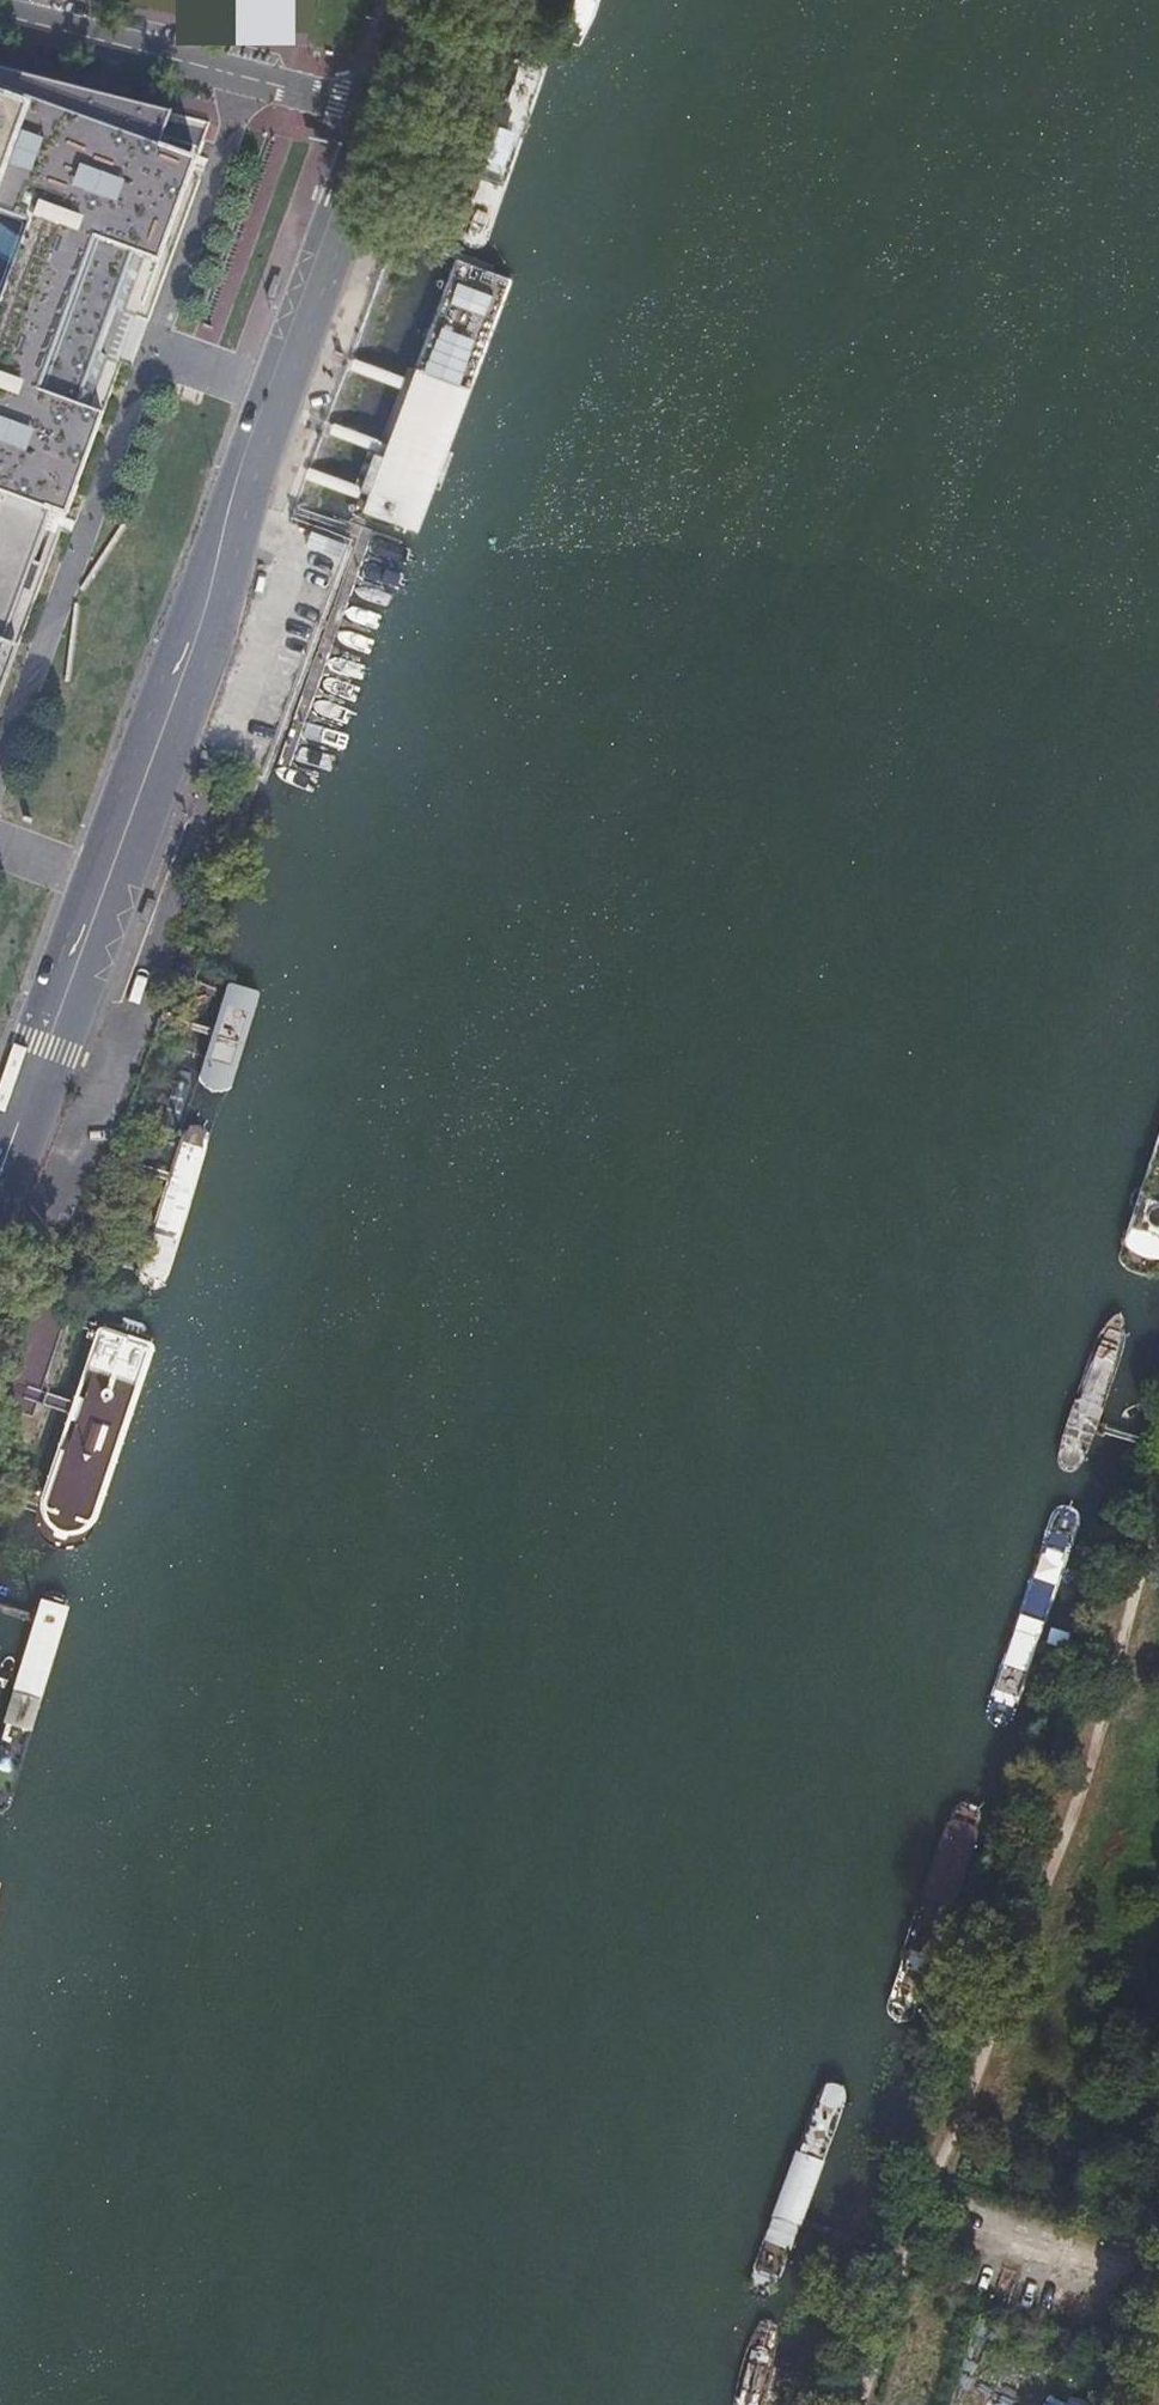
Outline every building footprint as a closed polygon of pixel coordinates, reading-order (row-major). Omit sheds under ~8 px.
[(275,11),(278,0),(238,0),(275,11)] [(27,577),(50,513),(65,519),(99,426),(97,425),(99,418),(101,419),(103,416),(87,410),(107,356),(93,351),(98,338),(105,320),(110,307),(123,312),(143,258),(158,264),(160,260),(157,259),(160,252),(162,253),(196,160),(159,146),(171,112),(0,69),(0,567),(27,577)] [(105,320),(98,338),(101,338),(105,338),(107,336),(109,333),(110,330),(110,327),(109,324),(107,322),(105,320)] [(0,567),(0,697),(18,648),(3,642),(27,577),(0,567)] [(1120,1252),(1118,1261),(1125,1267),(1142,1275),(1152,1276),(1158,1275),(1158,1130),(1120,1252)] [(1057,1468),(1061,1472),(1066,1474),(1073,1472),(1078,1468),(1081,1463),(1094,1432),(1095,1427),(1124,1344),(1125,1331),(1123,1319),(1120,1315),(1114,1318),(1105,1325),(1100,1335),(1095,1344),(1070,1411),(1058,1445),(1055,1457),(1056,1463),(1057,1468)] [(997,1726),(1002,1727),(1009,1725),(1013,1722),(1016,1718),(1017,1715),(1040,1644),(1080,1521),(1079,1515),(1075,1509),(1068,1507),(1062,1506),(1055,1508),(1052,1511),(1049,1517),(987,1706),(987,1712),(988,1719),(992,1723),(997,1726)] [(901,2022),(904,2022),(909,2020),(912,2016),(950,1905),(980,1818),(980,1811),(976,1806),(970,1803),(963,1803),(957,1806),(954,1811),(888,2004),(887,2011),(890,2016),(896,2020),(901,2022)] [(753,2296),(757,2298),(761,2299),(768,2300),(772,2298),(776,2294),(803,2223),(849,2097),(849,2093),(848,2089),(845,2085),(835,2082),(830,2082),(824,2085),(820,2091),(750,2280),(748,2289),(751,2294),(753,2296)]
